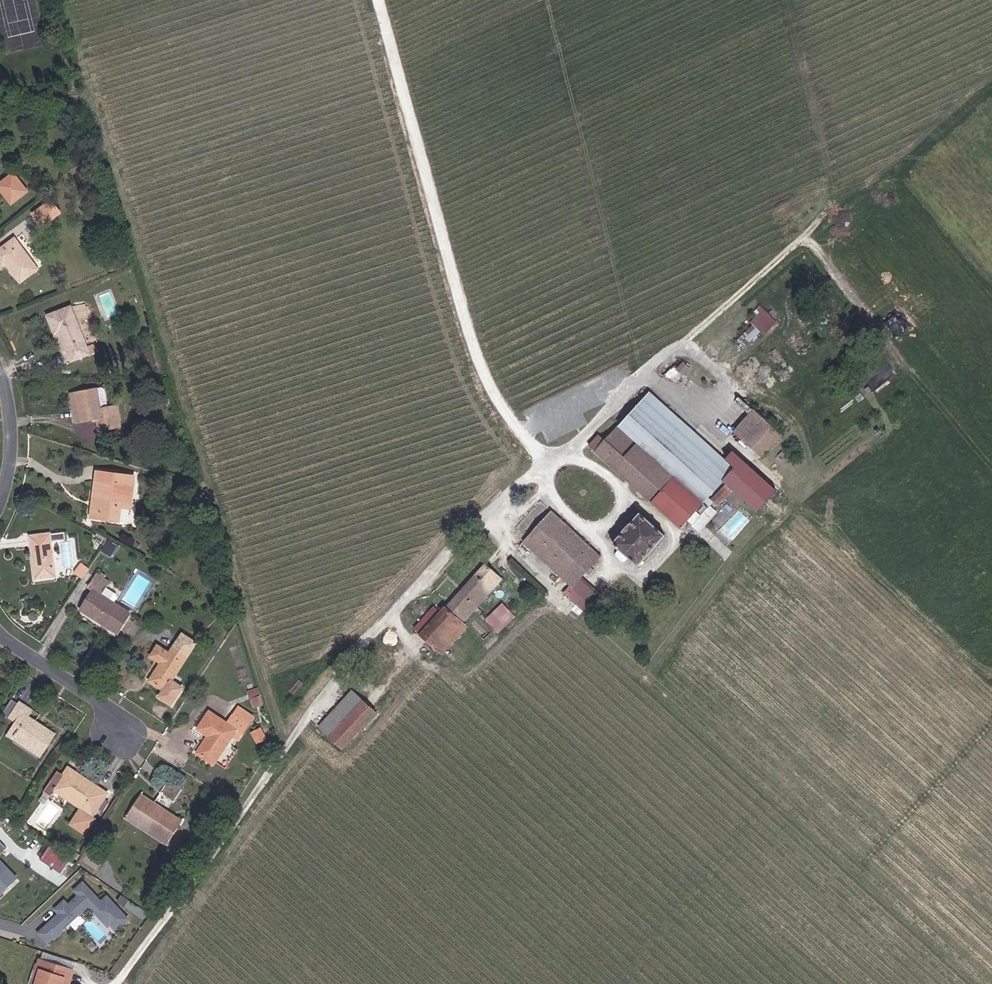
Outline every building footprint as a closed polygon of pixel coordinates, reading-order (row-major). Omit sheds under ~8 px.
[(17,176),(0,189),(14,206),(30,194),(17,176)] [(54,203),(34,214),(42,228),(62,216),(54,203)] [(39,272),(16,241),(0,253),(0,267),(3,271),(9,266),(23,284),(39,272)] [(771,318),(757,306),(743,321),(750,326),(716,363),(723,370),(771,318)] [(55,338),(60,335),(73,366),(92,358),(72,309),(47,319),(55,338)] [(904,311),(892,318),(898,328),(910,321),(904,311)] [(682,363),(676,369),(682,375),(688,369),(682,363)] [(99,391),(103,410),(113,408),(108,390),(99,391)] [(99,391),(75,395),(81,424),(98,421),(101,432),(119,429),(118,426),(122,425),(118,407),(113,408),(103,410),(99,391)] [(76,425),(81,424),(75,395),(71,396),(76,425)] [(723,479),(733,468),(722,459),(649,396),(639,407),(723,479)] [(708,496),(723,479),(639,407),(621,428),(619,427),(603,444),(596,437),(587,447),(681,528),(689,518),(695,524),(705,512),(699,507),(708,496)] [(763,459),(782,437),(753,410),(732,432),(763,459)] [(730,450),(722,459),(733,468),(741,459),(730,450)] [(97,470),(96,478),(112,481),(114,473),(97,470)] [(100,494),(98,506),(92,505),(90,518),(118,523),(120,507),(128,509),(133,477),(114,473),(112,481),(96,478),(93,493),(94,493),(100,494)] [(727,484),(714,501),(720,506),(734,490),(727,484)] [(705,512),(714,501),(708,496),(699,507),(705,512)] [(128,509),(120,507),(118,523),(126,524),(128,509)] [(552,573),(585,603),(591,596),(577,583),(580,579),(600,556),(550,511),(520,542),(552,573)] [(638,568),(665,537),(640,513),(612,545),(619,551),(626,557),(638,568)] [(50,546),(66,543),(64,533),(30,539),(37,582),(56,578),(50,546)] [(615,556),(621,562),(626,557),(619,551),(615,556)] [(458,618),(462,622),(502,580),(484,564),(441,611),(420,634),(433,646),(458,618)] [(81,566),(76,575),(84,580),(89,571),(81,566)] [(92,593),(80,611),(96,621),(118,635),(130,615),(102,597),(109,585),(105,582),(107,577),(101,573),(98,579),(95,577),(88,590),(92,593)] [(580,579),(577,583),(591,596),(594,592),(580,579)] [(428,600),(407,622),(420,634),(441,611),(428,600)] [(501,605),(486,620),(497,630),(512,615),(501,605)] [(466,626),(462,622),(458,618),(433,646),(442,653),(466,626)] [(202,636),(184,625),(167,652),(158,646),(151,657),(161,664),(150,682),(167,693),(162,700),(174,708),(186,690),(173,683),(202,636)] [(261,699),(262,698),(259,692),(248,695),(251,702),(252,702),(261,699)] [(374,715),(350,692),(318,726),(343,749),(374,715)] [(255,711),(263,708),(261,699),(252,702),(255,711)] [(21,727),(15,737),(30,747),(44,755),(57,735),(42,726),(39,730),(33,726),(40,715),(20,701),(9,718),(21,727)] [(240,707),(235,714),(250,725),(254,716),(240,707)] [(252,726),(250,725),(235,714),(229,724),(212,714),(201,730),(210,736),(199,754),(216,765),(227,748),(232,741),(235,736),(239,730),(247,735),(252,726)] [(243,741),(247,735),(239,730),(235,736),(243,741)] [(258,744),(265,740),(261,730),(253,733),(258,744)] [(235,753),(239,746),(232,741),(227,748),(235,753)] [(72,766),(67,774),(61,770),(47,790),(54,795),(58,788),(90,810),(86,816),(82,813),(75,823),(89,833),(99,819),(94,815),(96,813),(97,815),(112,793),(72,766)] [(186,789),(172,780),(161,795),(176,805),(186,789)] [(129,817),(172,845),(186,824),(158,804),(155,810),(147,805),(151,799),(145,795),(129,817)] [(193,836),(187,845),(193,850),(199,841),(193,836)] [(21,878),(1,857),(9,848),(0,838),(0,899),(21,878)] [(41,860),(64,872),(70,859),(47,848),(41,860)] [(77,849),(72,857),(80,861),(84,854),(77,849)] [(58,914),(38,932),(47,942),(89,905),(107,924),(110,922),(117,930),(129,919),(108,896),(101,902),(83,882),(74,890),(77,895),(69,902),(65,897),(52,909),(58,914)] [(34,971),(40,973),(37,983),(67,983),(70,970),(36,962),(34,971)] [(32,983),(37,983),(40,973),(34,971),(31,983),(32,983)]
